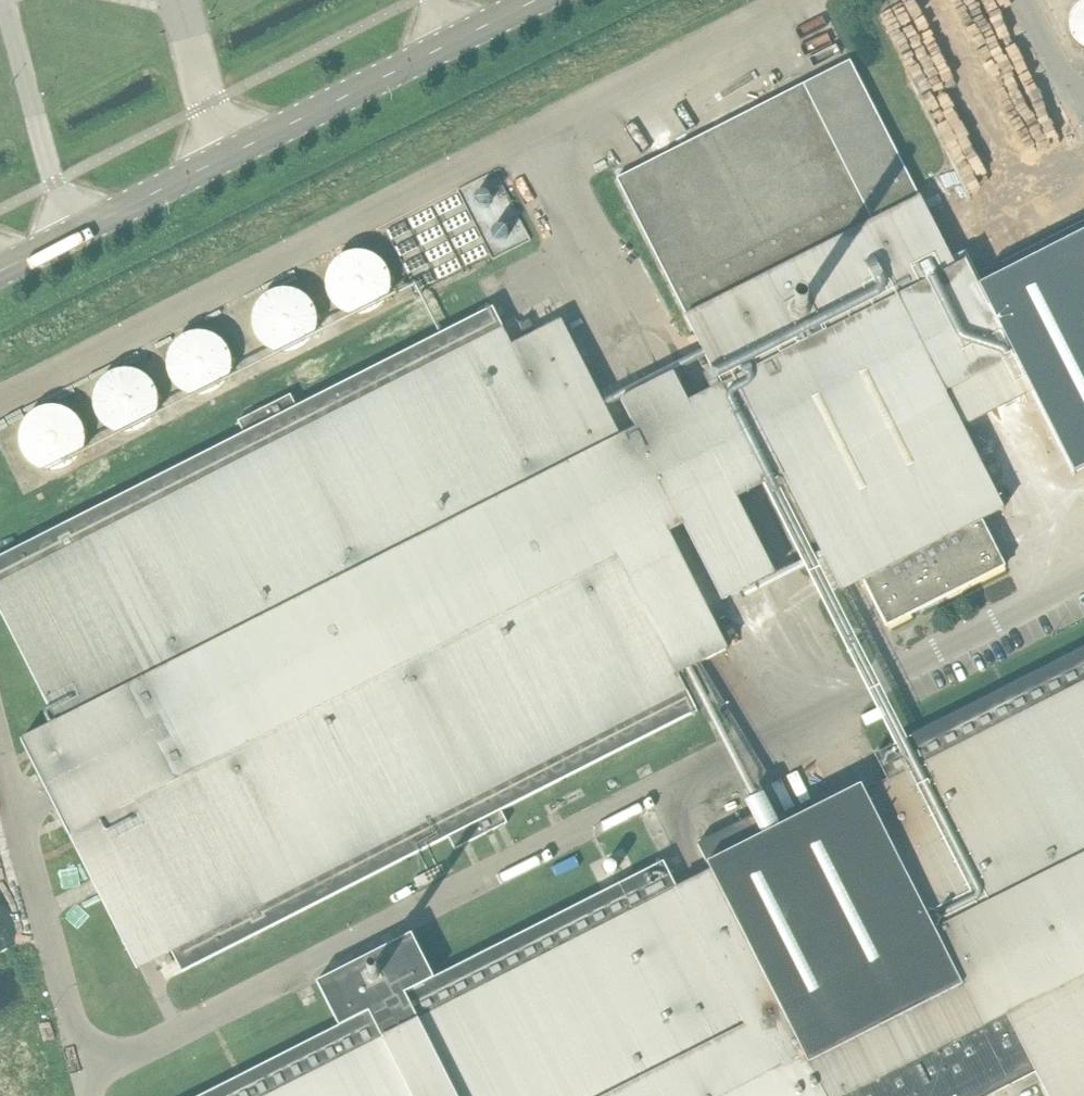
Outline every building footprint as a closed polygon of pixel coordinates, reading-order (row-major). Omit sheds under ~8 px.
[(849,61),(616,178),(720,385),(688,402),(673,373),(620,400),(635,429),(620,437),(561,320),(511,345),(492,308),(296,407),(290,395),(238,421),(245,434),(0,557),(0,612),(55,721),(19,739),(136,971),(172,952),(181,971),(448,836),(455,849),(506,823),(500,810),(696,711),(677,675),(728,649),(669,532),(684,525),(722,600),(775,573),(737,498),(781,476),(839,592),(864,580),(887,625),(1005,566),(982,520),(1004,509),(962,427),(1032,391),(1073,473),(1083,467),(1083,231),(977,285),(966,262),(954,268),(849,61)] [(354,257),(344,269),(341,278),(341,290),(342,294),(344,299),(350,307),(359,313),(374,315),(386,312),(394,307),(401,298),(404,283),(403,273),(397,263),(386,254),(377,252),(369,252),(359,254),(354,257)] [(269,307),(281,344),(337,326),(325,289),(269,307)] [(146,370),(131,378),(140,395),(117,407),(128,428),(166,408),(146,370)] [(875,755),(887,779),(787,830),(775,805),(697,844),(710,870),(676,887),(663,861),(433,978),(411,933),(317,981),(340,1026),(201,1095),(987,1095),(1035,1072),(1048,1095),(1083,1095),(1083,648),(875,755)]
